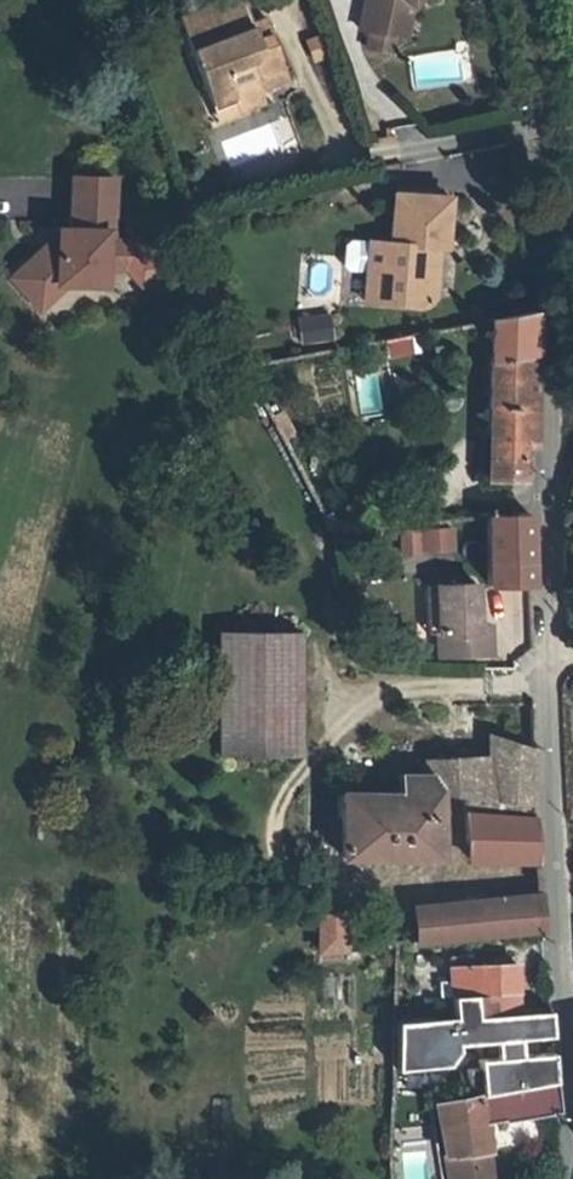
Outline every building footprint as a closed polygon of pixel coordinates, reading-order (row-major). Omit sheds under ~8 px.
[(216,90),(235,82),(239,90),(263,81),(260,71),(282,61),(266,24),(261,26),(256,13),(252,15),(246,0),(217,0),(184,14),(194,39),(216,90)] [(354,23),(362,24),(360,40),(385,44),(388,28),(398,30),(404,0),(357,0),(354,23)] [(263,81),(286,72),(282,61),(260,71),(263,81)] [(226,114),(269,95),(263,81),(239,90),(235,82),(216,90),(226,114)] [(31,230),(4,258),(35,287),(51,270),(51,261),(99,259),(99,242),(121,242),(120,215),(98,216),(98,200),(104,200),(103,152),(62,153),(63,206),(48,206),(49,220),(39,230),(31,230)] [(444,189),(389,188),(388,238),(364,237),(363,267),(362,298),(422,299),(433,291),(434,261),(428,261),(428,239),(442,239),(444,189)] [(363,267),(364,237),(346,237),(340,242),(339,260),(345,266),(363,267)] [(485,314),(480,475),(517,478),(514,442),(524,442),(536,308),(485,314)] [(326,310),(293,319),(301,348),(334,340),(326,310)] [(282,442),(296,435),(284,410),(270,416),(282,442)] [(483,512),(485,579),(529,578),(527,510),(519,510),(483,511),(483,512)] [(454,524),(424,527),(426,545),(456,542),(454,524)] [(476,582),(438,583),(439,630),(439,652),(491,652),(489,623),(477,623),(476,582)] [(438,583),(426,583),(427,629),(439,630),(438,583)] [(293,595),(213,595),(215,753),(295,754),(293,595)] [(336,787),(338,852),(437,854),(435,787),(467,789),(467,854),(535,854),(530,797),(530,748),(488,733),(487,700),(450,701),(450,693),(422,693),(397,692),(396,719),(417,719),(418,771),(396,770),(396,787),(336,787)] [(538,893),(409,904),(411,937),(542,927),(538,893)] [(345,943),(343,908),(318,910),(318,945),(345,943)] [(517,1007),(515,959),(450,963),(452,989),(473,988),(474,1010),(517,1007)] [(454,1010),(394,1014),(393,1060),(446,1057),(453,1042),(453,1036),(552,1031),(549,1006),(517,1007),(474,1010),(473,988),(452,989),(454,1010)] [(554,1075),(553,1048),(481,1051),(482,1087),(488,1086),(554,1075)] [(554,1075),(488,1086),(492,1118),(549,1109),(549,1108),(556,1106),(554,1075)] [(481,1087),(477,1091),(481,1119),(492,1118),(488,1086),(482,1087),(481,1087)] [(477,1091),(434,1099),(448,1178),(488,1178),(481,1119),(477,1091)]
